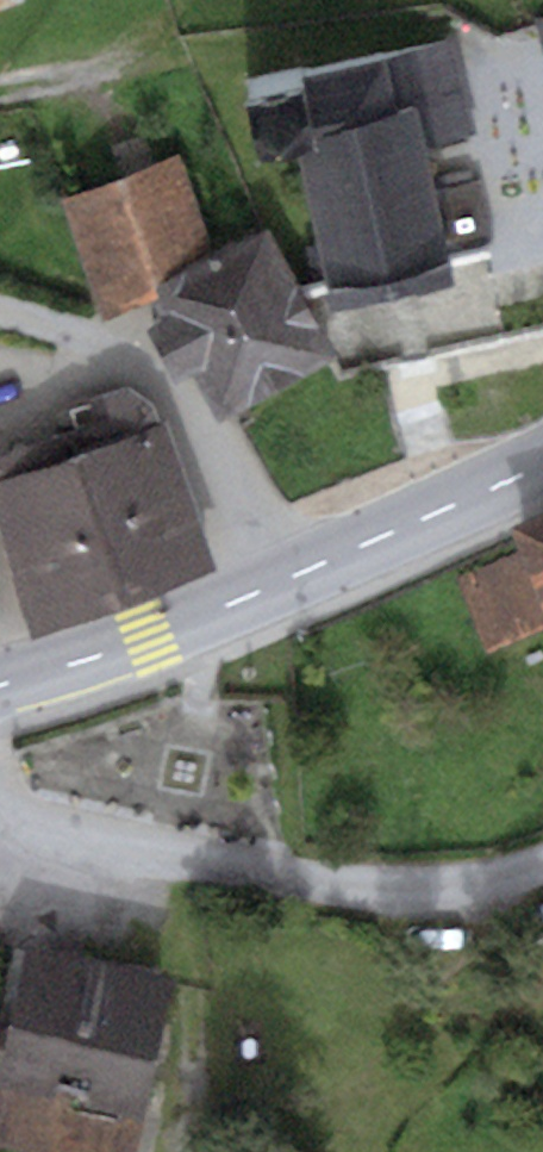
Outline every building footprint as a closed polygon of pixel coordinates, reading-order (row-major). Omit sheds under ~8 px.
[(306,150),(333,283),(450,260),(426,145),(474,135),(458,52),(304,83),(316,148),(306,150)] [(316,148),(304,83),(243,95),(256,159),(306,150),(316,148)] [(0,143),(0,191),(36,185),(27,138),(0,143)] [(211,252),(181,154),(61,202),(106,322),(154,303),(145,286),(211,252)] [(267,223),(211,252),(145,286),(154,303),(163,320),(148,328),(177,382),(193,374),(219,424),(345,359),(273,220),(267,223)] [(109,419),(72,430),(123,606),(217,572),(168,423),(161,425),(153,401),(129,386),(101,393),(109,419)] [(31,636),(123,606),(72,430),(0,455),(0,534),(31,636)] [(457,576),(488,651),(542,628),(542,514),(509,528),(518,550),(457,576)] [(29,948),(12,1023),(0,1020),(0,1146),(26,1151),(140,1151),(178,981),(29,948)]
